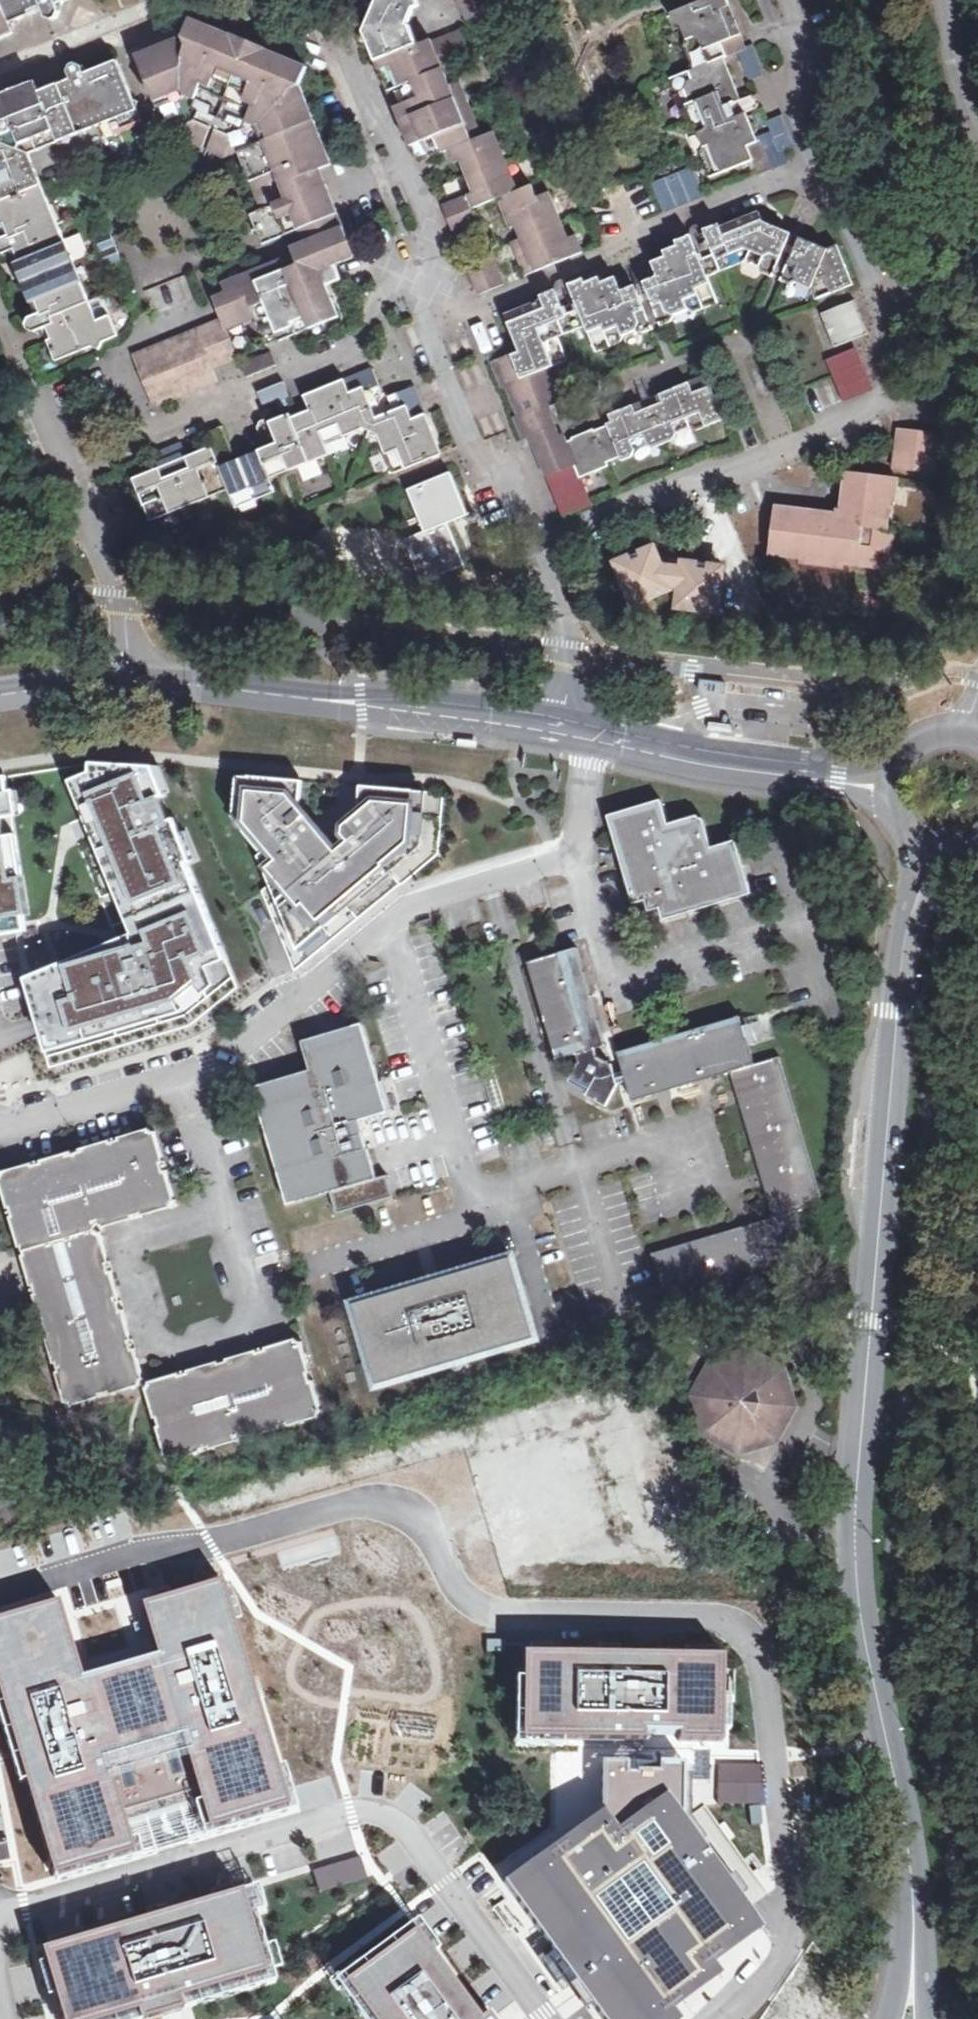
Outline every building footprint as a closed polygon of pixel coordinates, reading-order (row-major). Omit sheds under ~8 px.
[(11,35),(18,31),(14,22),(37,12),(39,8),(45,11),(48,16),(54,20),(59,19),(60,13),(57,6),(70,0),(0,0),(0,39),(11,35)] [(528,255),(518,259),(525,275),(583,252),(575,234),(561,240),(554,224),(561,221),(549,193),(537,197),(532,185),(517,192),(511,178),(505,180),(492,150),(498,147),(491,131),(472,139),(465,122),(474,119),(457,79),(448,82),(443,69),(456,63),(471,57),(460,29),(433,41),(432,38),(418,44),(411,26),(408,25),(417,0),(374,0),(357,41),(366,44),(415,162),(416,161),(428,157),(447,149),(450,157),(453,163),(460,161),(473,193),(477,202),(471,204),(467,196),(448,202),(442,205),(453,231),(479,221),(474,209),(498,199),(510,228),(516,226),(521,238),(528,255)] [(465,23),(495,11),(494,7),(491,0),(456,0),(465,23)] [(700,3),(671,15),(672,15),(675,24),(682,27),(688,40),(685,48),(694,70),(672,80),(676,91),(683,93),(687,106),(684,111),(693,132),(699,135),(704,147),(701,155),(711,177),(751,161),(758,174),(781,164),(786,162),(780,149),(794,143),(784,116),(767,123),(773,136),(759,141),(747,114),(731,121),(726,107),(742,100),(725,60),(739,54),(750,80),(767,72),(755,45),(748,48),(728,0),(708,0),(700,3)] [(311,150),(319,170),(330,165),(332,164),(298,81),(304,64),(191,17),(182,36),(137,55),(163,118),(180,126),(186,140),(223,156),(237,150),(250,181),(300,161),(299,158),(301,153),(307,150),(311,150)] [(43,186),(37,172),(30,155),(29,153),(97,125),(108,121),(113,135),(143,123),(119,61),(85,75),(82,69),(75,64),(71,67),(69,73),(71,81),(42,92),(38,81),(34,82),(0,96),(0,203),(43,186)] [(731,121),(747,114),(757,109),(761,105),(761,101),(760,98),(755,95),(752,97),(742,100),(726,107),(731,121)] [(300,161),(250,181),(261,208),(261,211),(251,215),(263,246),(299,231),(304,243),(292,248),(299,266),(275,276),(270,266),(224,285),(228,295),(214,301),(220,319),(227,333),(259,320),(270,346),(300,334),(296,324),(306,320),(310,330),(341,317),(328,285),(341,280),(335,264),(343,260),(338,248),(349,242),(319,170),(311,150),(307,150),(301,153),(299,158),(300,161)] [(695,170),(652,187),(661,206),(663,211),(705,195),(703,189),(695,170)] [(0,203),(0,221),(1,224),(7,226),(14,223),(14,225),(11,232),(7,233),(6,238),(0,241),(0,254),(4,255),(23,247),(29,260),(17,264),(34,305),(45,300),(50,312),(32,320),(29,325),(32,331),(36,332),(38,332),(44,330),(57,361),(93,347),(97,349),(102,347),(104,343),(120,337),(112,317),(99,322),(43,186),(0,203)] [(477,202),(473,193),(467,196),(471,204),(477,202)] [(653,287),(647,290),(662,326),(663,328),(673,323),(676,317),(691,311),(696,314),(719,304),(709,277),(747,262),(761,268),(763,273),(772,277),(773,275),(787,239),(784,237),(785,232),(764,223),(760,213),(721,228),(720,225),(705,230),(716,256),(702,262),(691,236),(677,241),(682,253),(669,258),(655,264),(660,277),(650,281),(653,287)] [(1,224),(3,231),(0,241),(6,238),(7,233),(11,232),(14,225),(14,223),(7,226),(1,224)] [(716,256),(705,230),(691,236),(702,262),(716,256)] [(92,270),(120,258),(110,233),(82,245),(92,270)] [(528,255),(521,238),(512,242),(518,259),(528,255)] [(778,277),(783,279),(798,243),(793,241),(787,239),(773,275),(778,277)] [(798,243),(783,279),(783,282),(793,286),(800,284),(813,289),(817,299),(853,285),(837,246),(826,250),(804,240),(803,245),(798,243)] [(338,248),(343,260),(355,255),(349,242),(338,248)] [(488,245),(463,256),(480,293),(504,283),(488,245)] [(23,247),(4,255),(16,260),(17,264),(29,260),(23,247)] [(567,316),(556,291),(541,297),(543,301),(505,316),(515,341),(519,352),(493,364),(503,388),(506,386),(521,420),(516,423),(522,440),(551,429),(543,410),(555,405),(548,388),(540,371),(554,366),(559,363),(568,360),(559,338),(584,328),(595,353),(620,344),(624,337),(637,332),(644,335),(654,332),(653,330),(638,293),(634,294),(631,288),(608,298),(602,285),(589,291),(584,279),(569,286),(579,310),(567,316)] [(579,310),(569,286),(556,291),(567,316),(579,310)] [(638,293),(653,330),(656,328),(662,326),(647,290),(642,292),(638,293)] [(45,300),(34,305),(36,309),(32,320),(50,312),(45,300)] [(836,346),(868,332),(855,301),(822,314),(836,346)] [(220,319),(208,324),(219,350),(225,347),(227,352),(224,362),(237,356),(227,333),(220,319)] [(224,362),(227,352),(225,347),(219,350),(208,324),(130,355),(151,407),(216,382),(211,368),(224,362)] [(872,390),(855,350),(826,360),(832,375),(843,401),(872,390)] [(242,364),(248,377),(278,364),(272,352),(242,364)] [(540,371),(548,388),(560,383),(554,366),(540,371)] [(159,474),(135,484),(151,522),(228,491),(235,508),(273,492),(274,492),(272,485),(269,481),(271,480),(291,471),(331,455),(327,444),(363,430),(379,435),(395,474),(439,455),(434,442),(430,443),(428,438),(433,435),(426,415),(414,387),(396,394),(402,408),(378,419),(366,393),(381,387),(373,369),(326,388),(329,396),(323,398),(321,395),(308,400),(311,407),(272,424),(265,427),(270,442),(273,449),(239,463),(221,470),(217,461),(232,454),(222,429),(207,435),(213,451),(187,462),(180,446),(152,458),(156,468),(159,474)] [(661,396),(663,403),(636,413),(633,406),(609,416),(612,423),(607,425),(608,428),(595,433),(594,430),(572,439),(575,444),(567,447),(563,436),(533,448),(545,476),(547,476),(564,514),(591,502),(584,487),(580,478),(609,467),(607,463),(620,457),(622,461),(633,457),(635,452),(650,446),(655,448),(675,440),(677,435),(701,426),(707,427),(723,420),(706,377),(661,396)] [(290,397),(284,383),(258,393),(264,408),(290,397)] [(636,413),(663,403),(661,396),(633,406),(636,413)] [(942,437),(900,431),(895,472),(901,472),(937,477),(942,437)] [(425,533),(406,541),(422,583),(464,566),(448,524),(468,515),(452,474),(409,492),(425,533)] [(848,474),(846,496),(853,497),(849,525),(887,530),(892,479),(848,474)] [(853,497),(846,496),(843,510),(841,518),(808,514),(807,520),(849,525),(853,497)] [(887,530),(849,525),(807,520),(808,514),(775,510),(769,554),(889,569),(893,531),(887,530)] [(633,606),(673,590),(672,586),(680,587),(678,609),(720,614),(726,568),(684,562),(671,561),(660,559),(655,547),(615,563),(633,606)] [(709,724),(708,731),(729,734),(730,727),(709,724)] [(110,764),(82,776),(150,943),(111,954),(110,952),(67,965),(66,963),(24,980),(34,1013),(50,1068),(191,1026),(238,988),(181,850),(185,848),(174,819),(170,821),(162,796),(166,794),(159,776),(154,777),(150,765),(110,764)] [(0,778),(0,926),(25,922),(24,914),(27,913),(5,777),(0,778)] [(303,785),(240,779),(238,822),(272,863),(257,877),(253,880),(298,973),(321,953),(312,944),(342,918),(337,912),(386,869),(391,875),(418,851),(412,843),(415,794),(363,789),(360,815),(346,828),(345,837),(351,843),(339,852),(302,810),(303,785)] [(762,793),(761,800),(782,803),(783,796),(762,793)] [(692,817),(664,825),(657,801),(604,816),(631,905),(643,902),(646,912),(657,908),(661,922),(749,894),(732,842),(708,847),(701,822),(692,817)] [(609,1106),(619,1086),(616,1077),(613,1067),(600,1060),(599,1060),(596,1051),(606,1047),(577,950),(530,965),(559,1062),(579,1056),(582,1064),(580,1064),(574,1078),(592,1087),(589,1096),(609,1106)] [(620,1055),(626,1073),(629,1084),(635,1102),(732,1073),(777,1220),(654,1256),(668,1305),(812,1261),(798,1213),(823,1205),(778,1060),(753,1068),(739,1018),(620,1055)] [(364,1024),(305,1041),(313,1070),(256,1088),(291,1206),(380,1179),(362,1120),(391,1112),(364,1024)] [(616,1077),(619,1086),(629,1084),(626,1073),(616,1077)] [(5,1177),(2,1178),(3,1180),(1,1181),(9,1210),(12,1209),(15,1219),(12,1220),(20,1248),(23,1247),(25,1256),(23,1257),(32,1288),(35,1287),(37,1296),(34,1297),(43,1326),(46,1326),(48,1335),(45,1336),(55,1365),(58,1365),(60,1373),(57,1373),(66,1403),(73,1406),(101,1398),(100,1395),(111,1392),(113,1395),(141,1387),(141,1383),(145,1382),(136,1351),(132,1352),(130,1342),(133,1341),(124,1312),(121,1313),(119,1304),(121,1303),(112,1273),(110,1274),(107,1265),(109,1264),(104,1247),(100,1235),(98,1235),(98,1233),(95,1233),(98,1225),(101,1224),(102,1227),(104,1226),(105,1230),(134,1220),(134,1218),(143,1215),(144,1218),(173,1208),(172,1206),(174,1205),(173,1202),(176,1202),(167,1174),(165,1175),(162,1165),(164,1163),(155,1134),(152,1135),(151,1132),(149,1132),(149,1131),(121,1140),(123,1142),(111,1145),(111,1142),(81,1151),(82,1154),(73,1156),(72,1154),(43,1163),(44,1165),(34,1168),(33,1165),(26,1167),(4,1174),(5,1177)] [(426,1285),(356,1306),(381,1387),(539,1339),(514,1259),(445,1280),(448,1286),(444,1288),(431,1291),(428,1292),(426,1285)] [(429,1284),(431,1291),(444,1288),(442,1280),(429,1284)] [(717,1465),(788,1441),(780,1417),(801,1411),(778,1340),(699,1366),(705,1385),(692,1389),(717,1465)] [(151,1387),(149,1387),(150,1390),(147,1390),(155,1420),(158,1419),(161,1428),(158,1429),(167,1459),(170,1458),(170,1460),(173,1459),(174,1462),(202,1453),(202,1451),(212,1448),(212,1450),(241,1441),(240,1439),(250,1436),(251,1438),(280,1430),(279,1427),(287,1425),(288,1428),(317,1419),(316,1417),(319,1416),(318,1413),(323,1413),(313,1383),(310,1384),(308,1375),(311,1374),(302,1345),(299,1346),(298,1343),(296,1343),(295,1341),(266,1350),(266,1352),(258,1355),(257,1352),(229,1361),(229,1364),(219,1367),(218,1364),(188,1373),(189,1375),(180,1378),(178,1375),(150,1384),(151,1387)] [(0,1643),(0,1682),(53,1873),(131,1852),(119,1807),(198,1785),(206,1826),(279,1808),(215,1588),(151,1605),(162,1643),(80,1666),(69,1627),(0,1643)] [(731,1663),(534,1660),(533,1743),(731,1741),(731,1663)] [(502,1897),(590,2018),(672,2018),(678,2015),(673,2003),(720,1975),(714,1966),(778,1928),(692,1799),(691,1756),(664,1758),(663,1764),(628,1763),(629,1755),(593,1756),(590,1836),(502,1897)] [(518,1868),(499,1874),(504,1887),(522,1881),(518,1868)] [(260,1900),(50,1958),(67,2018),(190,2018),(285,1993),(260,1900)] [(426,1941),(355,1994),(373,2018),(484,2018),(426,1941)]
